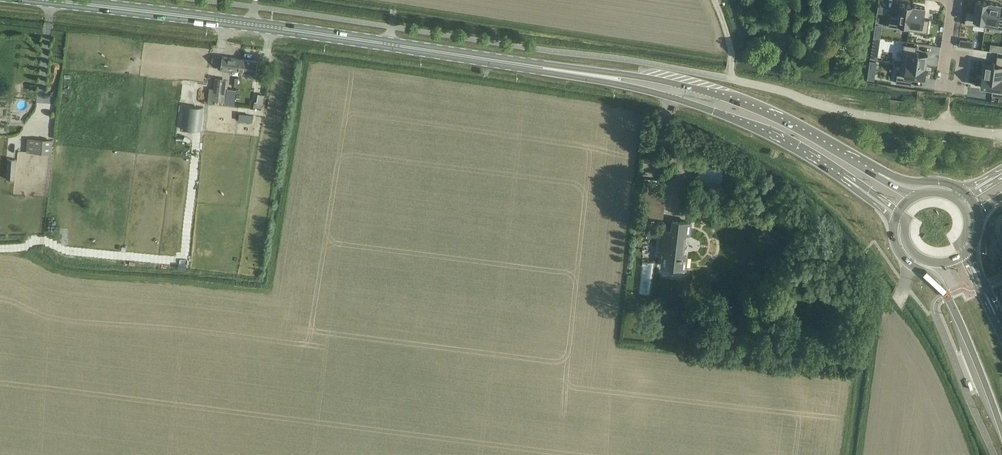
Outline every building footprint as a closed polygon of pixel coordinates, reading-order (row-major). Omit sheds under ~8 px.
[(967,11),(965,24),(984,27),(987,2),(975,0),(974,12),(967,11)] [(984,27),(1001,30),(1001,16),(999,16),(1001,4),(987,2),(984,27)] [(890,15),(888,27),(896,28),(896,24),(909,25),(912,6),(899,4),(897,16),(890,15)] [(912,6),(909,25),(921,27),(920,32),(927,33),(929,20),(922,19),(924,7),(912,6)] [(903,44),(901,63),(926,67),(928,54),(916,52),(917,46),(903,44)] [(871,50),(870,58),(877,59),(878,51),(871,50)] [(256,74),(258,60),(221,56),(220,69),(229,70),(229,68),(248,70),(248,73),(256,74)] [(982,74),(1001,77),(1001,57),(997,56),(996,63),(984,62),(982,74)] [(897,74),(895,83),(898,83),(911,85),(912,77),(924,79),(926,67),(901,63),(899,74),(897,74)] [(980,87),(992,89),(991,94),(1001,96),(1001,77),(982,74),(980,87)] [(219,101),(222,79),(215,78),(212,100),(219,101)] [(225,102),(225,104),(234,105),(236,90),(236,89),(227,88),(227,89),(225,102)] [(262,108),(264,95),(258,94),(256,101),(254,101),(253,107),(262,108)] [(185,105),(182,129),(200,131),(203,107),(185,105)] [(251,122),(252,115),(239,113),(238,121),(251,122)] [(51,154),(52,142),(33,140),(27,140),(26,152),(32,152),(51,154)] [(14,180),(16,159),(8,158),(6,179),(14,180)] [(647,185),(643,210),(643,216),(661,218),(663,218),(664,214),(664,208),(666,188),(659,187),(647,185)] [(689,234),(691,222),(672,219),(671,230),(659,228),(656,254),(662,254),(661,265),(671,266),(671,267),(672,268),(675,269),(676,267),(685,268),(687,256),(683,255),(684,248),(686,245),(687,243),(685,240),(686,233),(689,234)]
